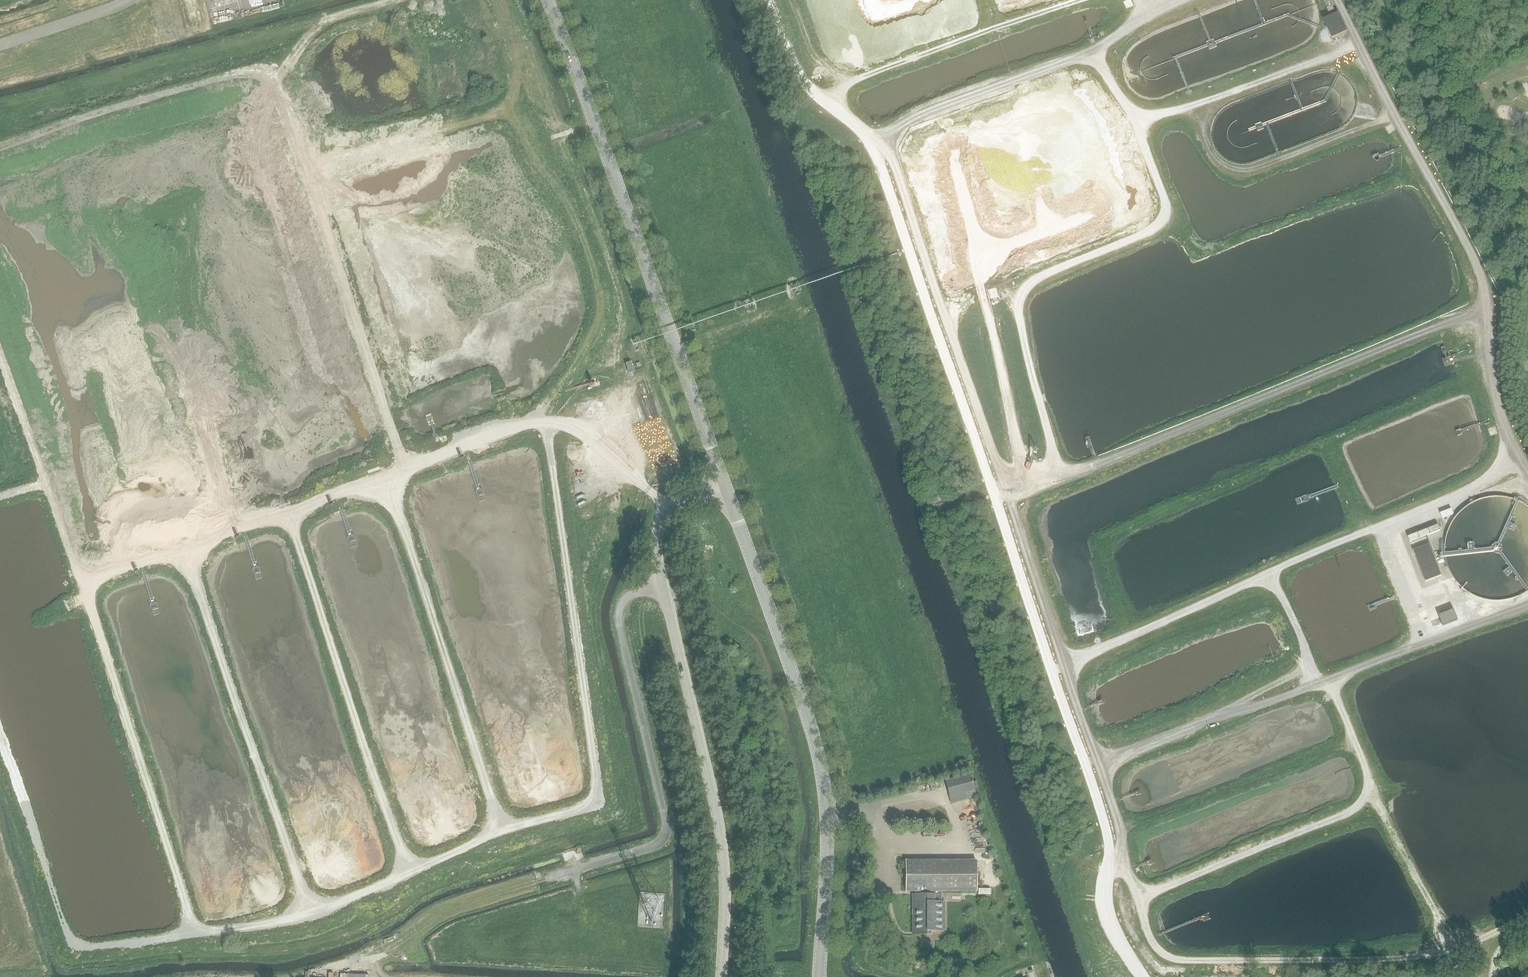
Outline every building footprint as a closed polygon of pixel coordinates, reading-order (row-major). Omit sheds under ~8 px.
[(1321,20),(1324,27),(1330,39),(1345,32),(1336,13),(1321,20)] [(631,362),(626,364),(629,374),(634,372),(631,362)] [(1438,523),(1407,534),(1409,541),(1440,530),(1438,523)] [(1429,544),(1413,550),(1425,582),(1441,576),(1429,544)] [(1454,610),(1439,616),(1443,626),(1458,620),(1454,610)] [(950,797),(975,791),(971,774),(946,781),(950,797)] [(941,892),(976,891),(976,861),(905,861),(905,892),(915,892),(915,895),(913,895),(913,910),(915,910),(915,931),(941,931),(941,912),(944,912),(944,902),(941,902),(941,892)]
